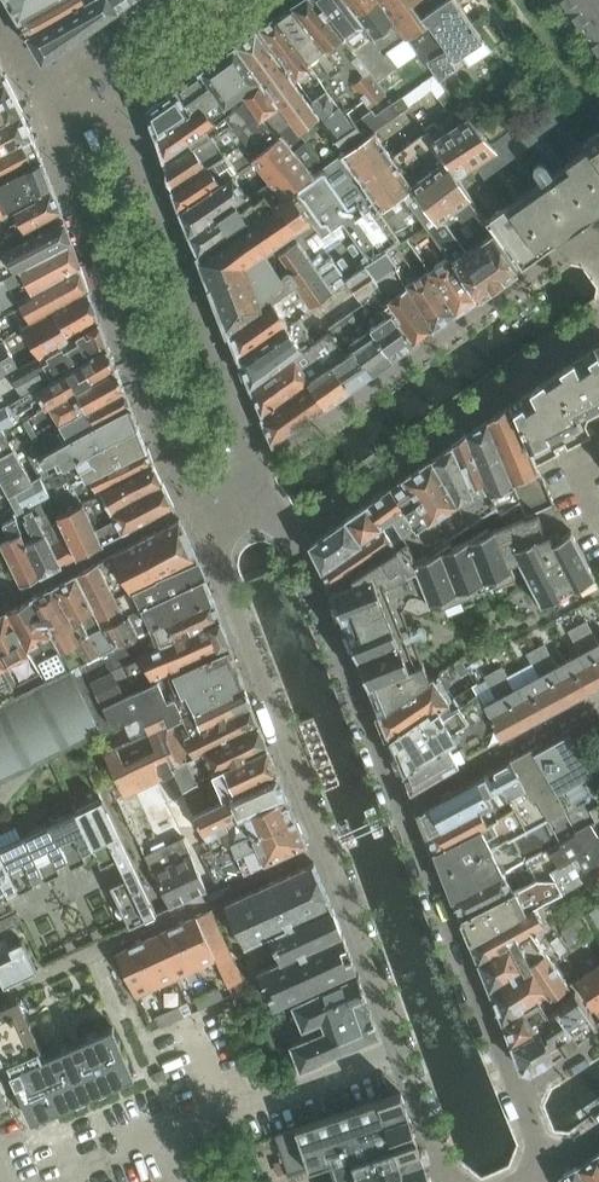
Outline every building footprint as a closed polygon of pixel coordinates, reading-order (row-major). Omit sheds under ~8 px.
[(18,15),(46,0),(10,0),(18,15)] [(28,33),(86,0),(46,0),(18,15),(28,33)] [(128,0),(86,0),(28,33),(44,59),(128,0)] [(294,3),(294,4),(352,85),(367,74),(315,0),(304,0),(301,2),(299,0),(294,3)] [(367,74),(352,85),(371,110),(375,115),(393,102),(386,93),(387,92),(379,82),(397,68),(349,0),(315,0),(367,74)] [(397,68),(417,53),(424,63),(427,61),(445,49),(430,28),(415,39),(386,0),(349,0),(397,68)] [(415,39),(430,28),(427,23),(425,25),(416,13),(408,0),(386,0),(415,39)] [(416,13),(432,2),(431,0),(408,0),(416,13)] [(501,42),(482,16),(472,23),(462,9),(456,0),(431,0),(432,2),(416,13),(425,25),(427,23),(430,28),(445,49),(427,61),(440,81),(457,70),(451,61),(461,54),(469,66),(493,51),(491,49),(501,42)] [(462,9),(472,1),(471,0),(456,0),(462,9)] [(587,36),(598,28),(598,0),(562,0),(587,36)] [(283,11),(282,12),(278,15),(276,16),(328,88),(335,98),(352,85),(294,4),(293,4),(293,5),(289,8),(289,7),(287,8),(287,9),(283,12),(283,11)] [(275,17),(262,27),(260,28),(273,47),(298,80),(314,69),(276,16),(275,17)] [(587,36),(598,53),(598,28),(587,36)] [(270,49),(257,31),(257,30),(256,31),(256,32),(252,35),(256,41),(251,44),(247,38),(238,45),(235,46),(299,132),(320,117),(270,49)] [(248,141),(257,154),(253,157),(282,196),(324,166),(299,132),(235,46),(234,47),(235,48),(224,55),(225,56),(214,63),(213,63),(203,71),(202,70),(200,71),(201,72),(200,72),(199,72),(200,73),(196,76),(196,75),(195,75),(195,76),(192,79),(191,78),(190,79),(191,80),(187,82),(201,101),(204,99),(218,119),(225,114),(238,132),(248,141)] [(25,113),(24,110),(23,111),(22,107),(21,107),(18,101),(18,99),(14,93),(15,93),(14,91),(11,85),(10,84),(7,77),(0,81),(0,127),(25,113)] [(201,101),(187,82),(187,81),(177,89),(177,88),(163,98),(147,110),(156,134),(201,101)] [(328,88),(312,99),(328,121),(344,110),(335,98),(328,88)] [(552,96),(489,142),(495,149),(475,165),(485,179),(568,118),(552,96)] [(201,101),(156,134),(164,157),(218,119),(204,99),(201,101)] [(495,149),(489,142),(469,116),(442,134),(435,122),(426,129),(427,130),(393,156),(376,130),(401,114),(393,102),(375,115),(371,110),(355,121),(366,136),(345,151),(343,152),(362,183),(361,184),(373,200),(380,210),(402,194),(425,225),(478,297),(518,268),(493,231),(477,207),(477,206),(459,176),(475,165),(495,149)] [(330,123),(326,126),(345,151),(366,136),(355,121),(347,110),(345,112),(344,110),(328,121),(330,123)] [(34,135),(26,116),(27,116),(25,113),(0,127),(0,153),(34,135)] [(171,179),(170,179),(171,180),(173,187),(173,188),(229,148),(242,165),(253,157),(257,154),(248,141),(238,132),(225,114),(218,119),(164,157),(166,163),(168,170),(168,171),(171,179)] [(584,140),(589,148),(598,162),(598,129),(584,140)] [(0,153),(0,178),(15,169),(17,172),(42,157),(43,157),(34,135),(0,153)] [(174,189),(174,190),(181,209),(242,165),(229,148),(173,188),(174,189)] [(490,217),(523,265),(598,211),(598,162),(589,148),(553,173),(546,163),(542,160),(538,161),(534,163),(534,167),(534,170),(542,181),(490,217)] [(200,255),(212,286),(212,287),(273,247),(279,255),(316,229),(322,237),(351,215),(358,225),(380,210),(373,200),(361,184),(362,183),(343,152),(324,166),(282,196),(200,255)] [(26,204),(41,204),(57,196),(42,157),(17,172),(15,169),(0,178),(0,218),(26,204)] [(242,165),(181,209),(189,230),(200,254),(200,255),(282,196),(253,157),(242,165)] [(402,194),(380,210),(401,239),(403,241),(406,240),(425,225),(402,194)] [(0,218),(0,240),(62,209),(57,196),(41,204),(26,204),(0,218)] [(0,252),(0,309),(81,264),(65,218),(0,252)] [(428,270),(425,271),(456,312),(478,297),(425,225),(406,240),(428,270)] [(314,259),(306,248),(322,237),(316,229),(279,255),(273,247),(212,287),(229,331),(229,332),(230,332),(230,333),(276,300),(278,303),(278,306),(286,317),(288,317),(292,322),(300,317),(299,316),(348,282),(347,281),(346,278),(331,257),(326,261),(321,253),(314,259)] [(398,245),(403,241),(401,239),(382,252),(434,328),(456,312),(425,271),(417,276),(398,245)] [(382,252),(361,267),(413,343),(434,328),(382,252)] [(0,309),(0,340),(89,289),(82,270),(81,265),(81,264),(0,309)] [(361,267),(346,278),(347,281),(348,282),(363,303),(366,300),(381,323),(370,331),(390,360),(413,343),(361,267)] [(98,315),(89,289),(0,340),(0,372),(97,315),(98,315)] [(276,300),(230,333),(239,356),(241,360),(292,322),(288,317),(286,317),(278,306),(278,303),(276,300)] [(263,413),(262,413),(263,415),(262,415),(263,416),(263,417),(310,383),(335,365),(356,350),(352,344),(370,331),(381,323),(366,300),(363,303),(328,328),(329,330),(314,341),(252,388),(254,393),(254,392),(260,407),(263,413)] [(241,360),(251,386),(251,387),(252,387),(252,388),(314,341),(308,332),(308,329),(300,317),(292,322),(241,360)] [(108,343),(101,326),(41,356),(0,378),(0,408),(108,343)] [(370,331),(352,344),(356,350),(372,373),(390,360),(370,331)] [(18,511),(50,495),(41,477),(39,475),(33,479),(2,426),(15,419),(12,415),(17,412),(22,419),(52,402),(54,404),(116,365),(115,366),(115,365),(116,365),(115,364),(110,351),(108,347),(109,346),(108,344),(109,344),(108,343),(0,408),(0,477),(18,511)] [(510,403),(537,464),(558,453),(556,448),(565,443),(568,448),(592,436),(586,425),(588,419),(598,413),(598,354),(595,345),(510,403)] [(356,350),(335,365),(351,388),(372,373),(356,350)] [(116,367),(116,365),(54,404),(52,402),(22,419),(31,435),(24,438),(27,443),(124,387),(124,385),(123,385),(121,379),(121,378),(120,378),(120,379),(118,375),(119,374),(119,373),(118,373),(116,368),(116,367)] [(335,365),(310,383),(326,406),(351,388),(335,365)] [(268,428),(270,433),(274,442),(274,443),(326,406),(310,383),(263,417),(265,420),(268,428)] [(124,387),(27,443),(35,457),(39,454),(40,457),(131,405),(132,405),(124,387)] [(510,403),(508,405),(509,406),(505,409),(504,408),(501,410),(501,411),(501,412),(490,420),(489,419),(487,420),(486,421),(485,421),(522,501),(528,514),(553,501),(543,478),(542,476),(539,471),(539,470),(537,464),(510,403)] [(131,405),(40,457),(49,472),(51,472),(138,425),(138,423),(137,424),(132,407),(131,405)] [(482,424),(471,431),(466,435),(487,475),(485,476),(491,490),(497,504),(498,506),(500,512),(522,501),(485,421),(482,423),(481,424),(482,424)] [(147,447),(147,446),(139,426),(138,425),(51,472),(49,472),(41,477),(50,495),(53,493),(55,496),(73,486),(147,447)] [(491,490),(485,476),(487,475),(466,435),(453,444),(471,484),(478,496),(491,490)] [(432,459),(469,525),(498,506),(497,504),(491,490),(478,496),(471,484),(453,444),(450,446),(451,447),(435,458),(434,457),(432,459)] [(147,447),(73,486),(81,501),(93,495),(153,462),(152,460),(152,461),(149,453),(150,453),(149,452),(147,448),(148,448),(147,447)] [(407,475),(408,476),(404,478),(403,478),(416,497),(413,499),(441,544),(469,525),(432,459),(432,460),(428,462),(426,463),(426,464),(422,466),(419,467),(420,468),(410,474),(407,475)] [(165,487),(164,484),(163,482),(162,482),(153,462),(93,495),(81,501),(73,486),(55,496),(63,511),(57,514),(76,555),(103,541),(113,536),(123,531),(154,514),(174,503),(172,501),(169,495),(170,495),(169,494),(167,491),(167,490),(165,487)] [(416,497),(403,478),(400,480),(401,481),(393,487),(392,486),(390,488),(415,531),(429,552),(441,544),(413,499),(416,497)] [(382,493),(381,494),(382,494),(380,495),(379,495),(380,495),(374,500),(373,500),(368,504),(367,504),(381,524),(390,517),(403,540),(415,531),(390,488),(389,488),(388,489),(382,493)] [(55,496),(33,507),(61,564),(76,555),(57,514),(63,511),(55,496)] [(562,535),(559,529),(563,528),(555,506),(554,506),(553,504),(554,503),(553,501),(528,514),(522,501),(500,512),(499,512),(501,514),(505,523),(490,529),(488,525),(468,538),(453,544),(451,540),(431,553),(429,552),(415,531),(403,540),(332,589),(331,589),(365,676),(380,712),(430,679),(430,678),(423,661),(416,664),(412,653),(391,599),(398,596),(400,595),(404,607),(420,613),(515,575),(510,563),(519,560),(541,604),(595,576),(572,530),(562,535)] [(346,519),(345,520),(358,540),(381,524),(367,504),(353,514),(346,519)] [(26,541),(42,574),(61,564),(33,507),(24,512),(27,517),(24,519),(34,537),(26,541)] [(10,538),(2,542),(23,584),(42,574),(26,541),(22,532),(16,517),(3,524),(10,538)] [(322,566),(322,567),(322,568),(323,568),(325,574),(325,575),(327,580),(328,581),(328,580),(330,586),(330,587),(331,588),(332,589),(403,540),(390,517),(381,524),(358,540),(322,566)] [(188,536),(183,525),(182,524),(180,520),(180,519),(180,518),(114,553),(82,571),(109,628),(127,619),(120,604),(199,561),(198,560),(198,559),(198,558),(198,557),(197,557),(190,542),(188,537),(189,537),(188,536)] [(315,553),(321,564),(322,566),(358,540),(345,520),(343,521),(339,524),(337,526),(326,533),(324,534),(324,535),(313,542),(311,543),(312,546),(314,550),(314,551),(315,553)] [(199,561),(120,604),(127,619),(206,576),(205,575),(199,561)] [(118,646),(109,628),(82,571),(76,574),(52,587),(78,638),(88,632),(100,656),(118,646)] [(207,581),(206,578),(206,576),(127,619),(109,628),(118,646),(134,638),(213,597),(213,596),(207,580),(207,581)] [(31,658),(44,680),(43,681),(44,683),(85,663),(100,656),(88,632),(78,638),(52,587),(32,598),(55,645),(41,652),(31,658)] [(215,603),(214,599),(213,597),(134,638),(143,656),(220,618),(220,617),(219,617),(215,603)] [(17,606),(41,652),(55,645),(32,598),(17,606)] [(8,611),(6,611),(29,655),(30,654),(31,658),(41,652),(17,606),(8,611)] [(15,696),(22,693),(8,667),(29,655),(6,611),(3,613),(3,614),(0,615),(0,667),(15,696)] [(223,625),(221,620),(220,618),(143,656),(134,638),(118,646),(100,656),(85,663),(102,700),(229,640),(223,625)] [(577,626),(598,665),(598,643),(587,620),(577,626)] [(581,653),(569,659),(586,692),(598,685),(598,665),(577,626),(568,630),(581,653)] [(545,643),(536,648),(565,704),(586,692),(569,659),(557,666),(545,643)] [(231,647),(160,681),(168,699),(238,666),(231,647)] [(526,653),(538,676),(527,682),(544,715),(565,704),(536,648),(526,653)] [(469,671),(466,667),(461,659),(454,663),(458,669),(457,670),(461,676),(469,671)] [(38,765),(37,763),(110,727),(110,719),(105,707),(102,700),(85,663),(44,683),(43,681),(22,693),(15,696),(2,702),(0,703),(0,810),(38,765)] [(240,672),(238,668),(239,667),(238,666),(168,699),(141,712),(142,713),(146,724),(150,732),(174,720),(185,715),(178,702),(240,672)] [(503,666),(494,671),(523,726),(544,715),(527,682),(515,688),(503,666)] [(2,702),(15,696),(0,667),(0,698),(2,702)] [(241,677),(240,673),(241,673),(240,671),(240,672),(178,702),(185,715),(245,685),(245,684),(242,676),(241,677)] [(496,698),(483,705),(501,738),(523,726),(494,671),(484,676),(496,698)] [(430,679),(380,712),(380,713),(381,714),(383,719),(382,719),(383,720),(383,719),(385,723),(384,723),(385,725),(389,735),(389,736),(425,712),(427,714),(449,701),(434,678),(434,677),(433,676),(430,678),(430,679)] [(160,681),(133,694),(141,712),(168,699),(160,681)] [(185,715),(174,720),(177,727),(185,724),(190,734),(251,703),(245,685),(185,715)] [(110,727),(142,713),(141,712),(133,694),(105,707),(110,719),(110,727)] [(425,712),(389,736),(403,770),(448,743),(459,762),(501,738),(483,705),(478,696),(461,708),(454,698),(450,701),(449,701),(427,714),(425,712)] [(185,724),(177,727),(182,737),(185,735),(194,755),(258,722),(251,703),(190,734),(185,724)] [(150,732),(106,753),(126,793),(174,770),(172,766),(188,758),(179,738),(182,737),(177,727),(174,720),(150,732)] [(188,758),(172,766),(184,790),(212,777),(218,769),(244,756),(247,763),(270,752),(258,723),(258,722),(194,755),(194,756),(188,759),(188,758)] [(532,748),(574,824),(575,826),(597,813),(593,806),(598,803),(598,802),(598,771),(575,730),(573,726),(563,731),(541,743),(532,748)] [(405,773),(411,787),(410,787),(411,790),(412,789),(423,783),(427,780),(427,781),(459,762),(448,743),(403,770),(404,773),(405,773)] [(577,830),(575,826),(574,824),(532,748),(511,760),(526,787),(509,796),(502,784),(487,792),(489,796),(477,802),(478,804),(428,831),(435,850),(435,851),(436,852),(443,870),(443,871),(443,872),(444,872),(444,873),(444,874),(453,894),(452,894),(452,895),(453,896),(453,897),(526,857),(577,830)] [(212,777),(184,790),(195,813),(278,772),(270,752),(247,763),(244,756),(218,769),(212,777)] [(477,802),(489,796),(487,792),(502,784),(509,796),(526,787),(511,760),(494,769),(425,805),(420,808),(420,807),(419,808),(428,831),(478,804),(477,802)] [(126,793),(118,797),(131,825),(169,807),(181,833),(193,833),(203,828),(174,770),(126,793)] [(278,772),(195,813),(201,825),(213,849),(232,841),(232,842),(252,833),(252,834),(295,817),(278,772)] [(77,810),(93,846),(93,847),(101,865),(117,857),(122,867),(133,862),(103,798),(77,810)] [(598,803),(593,806),(597,813),(575,826),(577,830),(526,857),(534,874),(531,876),(532,878),(462,917),(461,917),(462,919),(464,918),(469,931),(468,932),(468,934),(469,934),(471,938),(470,938),(471,940),(471,939),(471,940),(534,904),(534,905),(534,904),(539,902),(538,901),(548,897),(562,889),(563,891),(566,889),(582,879),(589,890),(598,883),(598,804),(598,803)] [(51,822),(68,859),(67,859),(71,867),(87,859),(84,851),(93,847),(93,846),(77,810),(51,822)] [(214,850),(204,854),(218,885),(245,871),(268,860),(277,856),(283,853),(305,842),(306,841),(306,840),(296,818),(295,817),(252,834),(252,833),(232,842),(214,850)] [(42,871),(41,871),(45,879),(62,871),(58,863),(67,859),(68,859),(51,822),(25,835),(42,871)] [(16,883),(16,884),(19,891),(36,883),(32,876),(41,871),(42,871),(25,835),(0,847),(0,848),(16,883)] [(183,839),(165,848),(190,897),(207,889),(183,839)] [(16,883),(0,848),(0,913),(15,906),(6,888),(16,884),(16,883)] [(165,848),(146,857),(170,907),(190,897),(165,848)] [(532,878),(531,876),(534,874),(526,857),(453,897),(462,917),(532,878)] [(122,867),(127,877),(111,885),(130,926),(157,913),(133,862),(122,867)] [(333,905),(314,862),(226,902),(246,945),(269,933),(269,934),(333,905)] [(582,879),(566,889),(573,900),(589,890),(582,879)] [(562,889),(548,897),(557,911),(573,900),(566,889),(563,891),(562,889)] [(545,923),(534,905),(534,904),(471,940),(480,961),(481,962),(490,986),(491,988),(491,989),(491,988),(494,995),(493,995),(494,995),(493,995),(494,997),(495,997),(504,1021),(514,1015),(517,1016),(521,1014),(519,1011),(540,999),(547,994),(550,997),(569,985),(546,950),(546,951),(542,945),(553,937),(544,924),(545,923)] [(269,934),(281,959),(257,969),(274,1006),(357,967),(342,931),(343,931),(333,905),(269,934)] [(589,911),(598,925),(598,905),(589,911)] [(211,909),(196,916),(216,959),(229,986),(243,979),(211,909)] [(18,911),(10,915),(14,925),(22,921),(18,911)] [(10,915),(2,919),(7,929),(14,925),(10,915)] [(196,916),(176,925),(196,969),(216,959),(196,916)] [(571,944),(590,932),(580,917),(561,930),(571,944)] [(176,925),(156,935),(176,978),(196,969),(176,925)] [(156,935),(136,944),(156,987),(176,978),(156,935)] [(5,985),(37,969),(24,940),(10,946),(6,937),(0,940),(0,975),(5,985)] [(136,944),(116,953),(136,997),(156,987),(136,944)] [(576,979),(598,1013),(598,964),(576,979)] [(380,1034),(369,1005),(370,1005),(359,973),(324,988),(292,1003),(302,1027),(321,1019),(325,1028),(301,1038),(298,1032),(287,1037),(300,1067),(380,1034)] [(219,987),(207,993),(212,1003),(224,997),(219,987)] [(576,990),(555,1004),(556,1006),(578,1039),(578,1038),(591,1029),(598,1024),(576,990)] [(207,993),(195,998),(200,1009),(212,1003),(207,993)] [(4,1056),(26,1105),(32,1120),(135,1075),(113,1025),(112,1026),(79,1040),(73,1042),(53,1051),(51,1052),(45,1055),(42,1048),(46,1046),(46,1044),(45,1045),(34,1022),(31,1023),(30,1021),(25,1008),(21,999),(20,997),(6,1003),(0,1005),(0,1058),(4,1056)] [(540,999),(519,1011),(521,1014),(517,1016),(514,1015),(504,1021),(512,1043),(538,1028),(553,1019),(549,1011),(540,999)] [(180,1005),(168,1011),(172,1021),(184,1016),(180,1005)] [(553,1019),(538,1028),(555,1055),(559,1052),(571,1044),(578,1039),(556,1006),(549,1011),(553,1019)] [(168,1011),(155,1017),(160,1027),(172,1021),(168,1011)] [(522,1068),(529,1070),(529,1071),(530,1071),(531,1070),(532,1070),(531,1069),(555,1055),(538,1028),(512,1043),(516,1054),(516,1055),(520,1066),(521,1067),(520,1068),(522,1068)] [(163,1069),(154,1073),(158,1081),(166,1077),(163,1069)] [(7,1103),(10,1102),(6,1093),(10,1090),(5,1078),(0,1079),(0,1106),(7,1103)] [(402,1094),(401,1091),(380,1099),(370,1102),(274,1134),(289,1176),(330,1162),(337,1181),(431,1181),(428,1174),(429,1174),(428,1172),(427,1172),(424,1163),(425,1163),(424,1160),(423,1161),(420,1152),(421,1151),(420,1149),(419,1149),(416,1140),(417,1140),(417,1137),(416,1138),(413,1129),(414,1128),(413,1126),(412,1126),(409,1117),(410,1117),(409,1114),(408,1115),(405,1106),(406,1105),(405,1103),(404,1103),(401,1094),(402,1094)] [(578,1167),(586,1181),(598,1181),(598,1153),(578,1167)] [(559,1177),(561,1181),(586,1181),(578,1167),(577,1168),(577,1167),(571,1170),(566,1173),(565,1174),(563,1174),(563,1175),(559,1177)]
